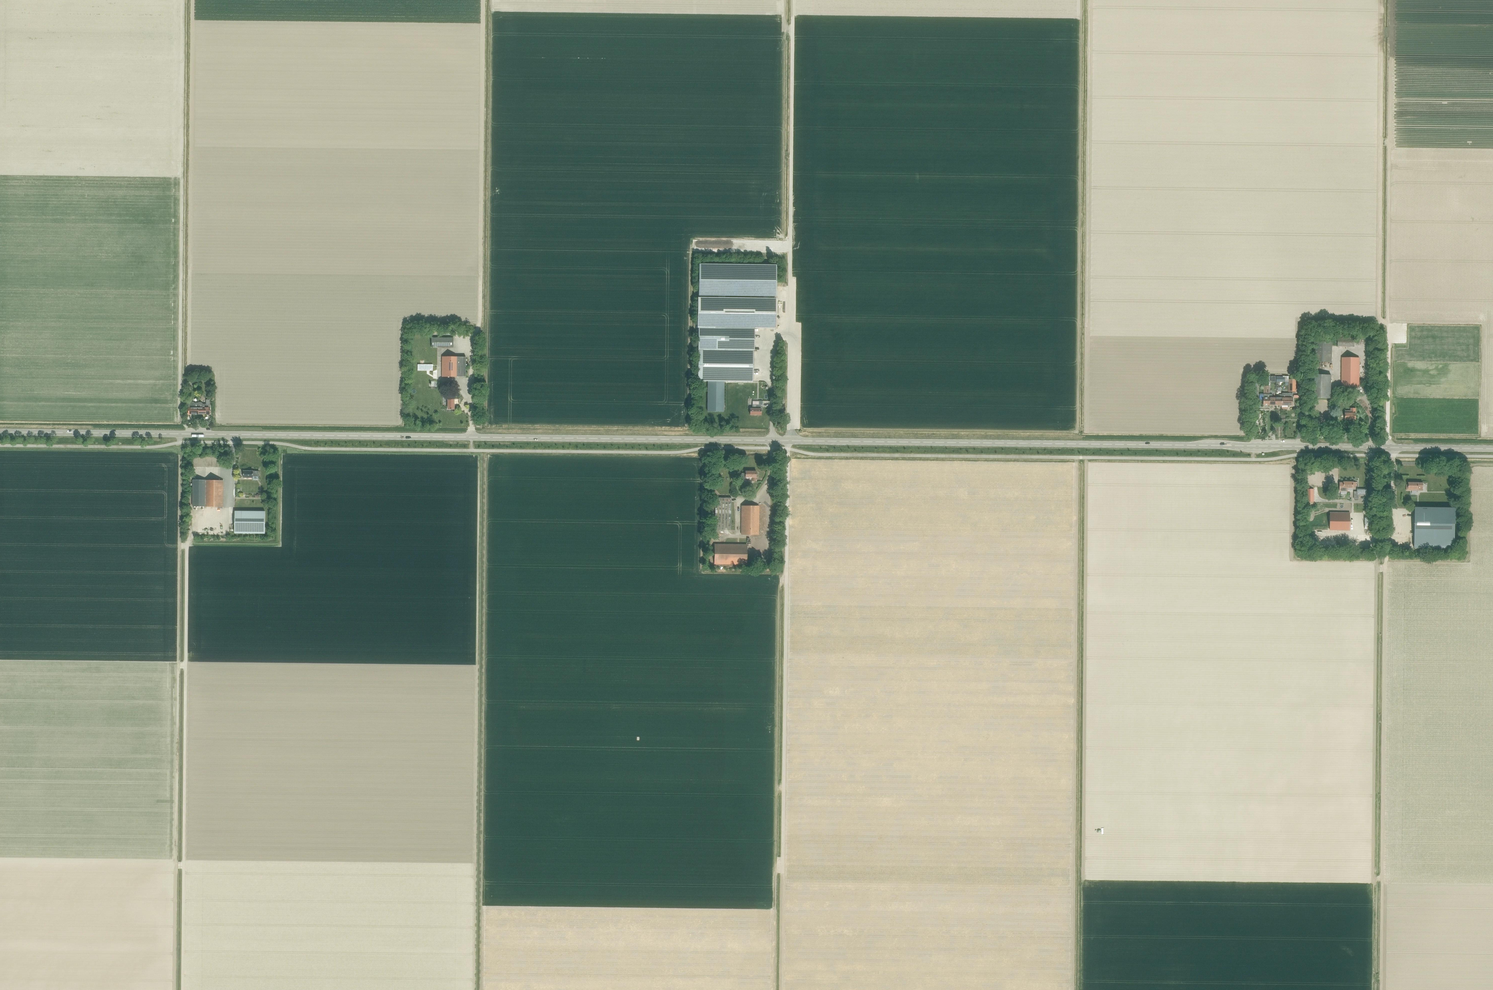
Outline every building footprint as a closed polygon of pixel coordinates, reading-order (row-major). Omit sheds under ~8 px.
[(753,350),(753,328),(775,329),(775,298),(725,298),(725,296),(776,297),(776,266),(699,265),(699,295),(718,296),(718,298),(697,298),(697,328),(714,328),(713,341),(698,341),(697,381),(708,381),(707,411),(723,412),(724,380),(752,380),(752,363),(753,350)] [(1354,338),(1353,338),(1338,337),(1337,346),(1354,347),(1354,338)] [(453,348),(453,338),(431,338),(431,347),(453,348)] [(1331,362),(1332,342),(1314,341),(1313,362),(1331,362)] [(418,363),(418,369),(433,369),(433,363),(430,363),(430,357),(427,357),(427,363),(418,363)] [(442,377),(459,377),(466,377),(466,357),(459,357),(442,357),(442,377)] [(1359,386),(1359,358),(1342,358),(1341,386),(1359,386)] [(1312,375),(1312,398),(1331,399),(1331,375),(1312,375)] [(1293,393),(1288,393),(1282,393),(1282,394),(1282,405),(1292,406),(1293,393)] [(198,402),(198,403),(198,406),(198,414),(210,414),(210,400),(206,400),(206,404),(203,404),(201,402),(198,402)] [(188,414),(198,414),(198,406),(198,403),(194,403),(194,402),(188,402),(188,414)] [(750,415),(761,415),(761,410),(762,410),(762,405),(752,405),(752,409),(750,409),(750,415)] [(1345,419),(1356,419),(1356,408),(1351,408),(1351,411),(1345,411),(1345,419)] [(756,477),(756,471),(745,471),(745,473),(741,473),(741,480),(746,480),(746,477),(752,477),(752,481),(756,481),(756,477)] [(205,507),(205,481),(205,480),(193,480),(193,507),(205,507)] [(205,481),(205,507),(223,507),(223,481),(205,481)] [(1353,482),(1343,482),(1343,483),(1340,483),(1340,491),(1347,491),(1347,488),(1353,488),(1353,487),(1356,487),(1356,482),(1353,482)] [(1423,483),(1418,483),(1408,483),(1408,485),(1407,485),(1406,490),(1423,491),(1423,483)] [(715,497),(715,529),(731,529),(731,497),(715,497)] [(759,535),(759,506),(742,506),(741,534),(759,535)] [(1454,548),(1454,524),(1455,524),(1456,508),(1414,507),(1414,548),(1454,548)] [(265,512),(235,511),(235,533),(265,534),(265,512)] [(1350,530),(1350,513),(1330,513),(1330,530),(1350,530)] [(1365,518),(1365,529),(1376,529),(1376,518),(1365,518)] [(746,565),(747,544),(715,543),(714,565),(746,565)]
